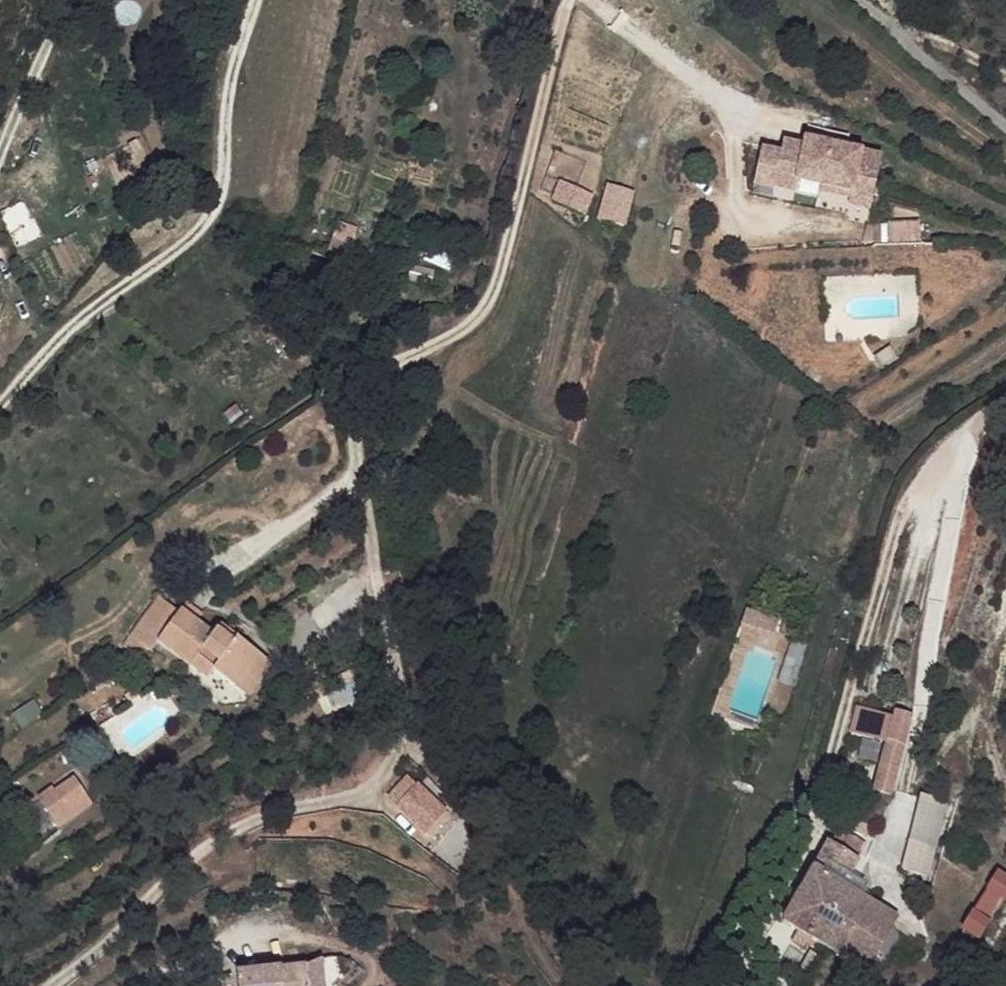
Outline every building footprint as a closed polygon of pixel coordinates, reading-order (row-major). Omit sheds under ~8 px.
[(782,148),(762,143),(753,179),(775,185),(777,176),(795,181),(796,176),(798,167),(822,173),(821,182),(851,189),(850,195),(871,201),(882,155),(807,136),(803,145),(785,139),(782,148)] [(822,173),(798,167),(796,176),(821,182),(822,173)] [(550,208),(584,223),(596,194),(562,180),(550,208)] [(628,226),(637,190),(607,183),(599,219),(628,226)] [(890,242),(922,240),(921,221),(889,224),(890,242)] [(347,251),(357,229),(342,223),(333,244),(347,251)] [(776,601),(746,592),(740,612),(770,622),(776,601)] [(164,595),(135,632),(155,647),(163,637),(214,676),(220,667),(241,684),(266,652),(242,634),(238,639),(222,626),(218,631),(185,608),(184,610),(164,595)] [(796,609),(783,603),(780,615),(793,619),(796,609)] [(225,622),(222,626),(238,639),(242,634),(225,622)] [(266,652),(241,684),(255,693),(278,661),(266,652)] [(896,714),(859,704),(840,781),(857,785),(870,735),(888,739),(875,787),(861,820),(874,827),(893,790),(911,716),(897,709),(896,714)] [(74,781),(54,793),(65,813),(86,801),(74,781)] [(384,788),(366,803),(392,831),(410,816),(384,788)] [(948,797),(921,791),(910,837),(937,843),(948,797)] [(866,839),(840,825),(829,838),(784,920),(803,930),(810,935),(823,942),(870,968),(899,916),(883,906),(865,895),(849,886),(853,874),(860,856),(866,839)] [(937,843),(910,837),(902,867),(930,873),(937,843)] [(999,870),(965,925),(980,935),(1005,895),(1005,875),(999,870)] [(870,884),(853,874),(849,886),(865,895),(868,889),(870,884)] [(883,906),(887,900),(868,889),(865,895),(883,906)] [(806,939),(810,935),(803,930),(799,937),(806,939)] [(205,963),(207,985),(279,985),(276,956),(205,963)]
